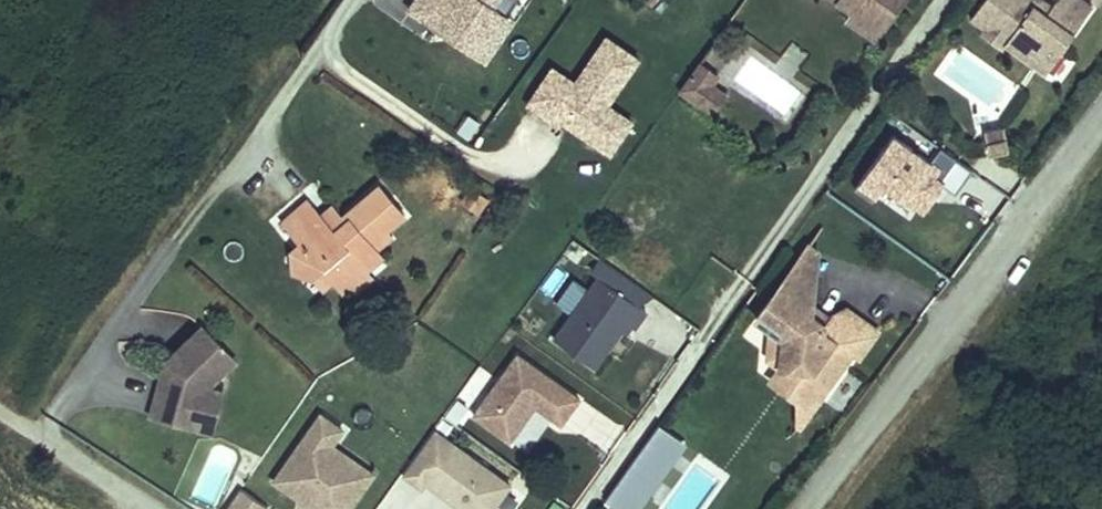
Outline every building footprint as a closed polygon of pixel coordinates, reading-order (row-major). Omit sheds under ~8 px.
[(497,0),(416,0),(409,10),(471,51),(499,10),(493,6),(497,0)] [(848,13),(849,14),(858,1),(888,23),(904,0),(830,0),(848,13)] [(1087,0),(1054,0),(1052,3),(1046,11),(1033,2),(1035,0),(982,0),(970,18),(983,27),(984,28),(992,17),(999,16),(1015,27),(1004,42),(1005,42),(1046,71),(1092,4),(1087,0)] [(1048,0),(1035,0),(1033,2),(1046,11),(1052,3),(1048,0)] [(873,43),(888,23),(858,1),(849,14),(848,13),(842,21),(873,43)] [(485,61),(513,19),(499,10),(471,51),(485,61)] [(1015,27),(999,16),(992,17),(984,28),(983,27),(980,32),(1002,47),(1005,42),(1004,42),(1015,27)] [(549,71),(529,100),(561,122),(563,119),(597,141),(618,110),(607,102),(639,57),(607,35),(576,80),(571,87),(549,71)] [(699,60),(680,87),(711,109),(724,91),(711,81),(717,72),(699,60)] [(553,65),(549,71),(571,87),(576,80),(553,65)] [(618,110),(597,141),(610,151),(632,119),(618,110)] [(901,114),(889,128),(926,157),(938,142),(901,114)] [(1009,148),(1004,125),(984,129),(989,152),(1009,148)] [(943,207),(967,164),(934,145),(929,154),(883,128),(850,188),(911,222),(925,197),(943,207)] [(391,198),(378,183),(373,188),(386,203),(386,202),(390,199),(391,198)] [(384,255),(376,246),(392,233),(388,228),(404,214),(391,198),(390,199),(386,202),(386,203),(373,188),(342,214),(346,220),(334,231),(333,232),(319,216),(307,201),(282,222),(299,243),(290,252),(310,274),(321,287),(331,279),(342,291),(350,284),(356,291),(372,278),(366,270),(384,255)] [(342,214),(332,204),(332,205),(320,215),(319,216),(333,232),(334,231),(346,220),(342,214)] [(821,251),(809,243),(773,294),(786,296),(791,269),(817,274),(821,251)] [(310,274),(290,252),(292,265),(293,273),(301,274),(310,274)] [(825,323),(810,313),(812,302),(815,284),(817,274),(791,269),(786,296),(773,294),(756,317),(771,327),(768,357),(781,366),(813,367),(813,381),(825,390),(852,353),(858,357),(878,329),(847,307),(830,314),(825,323)] [(598,276),(553,338),(594,367),(621,329),(627,322),(631,325),(633,327),(645,310),(598,276)] [(825,323),(830,314),(812,302),(810,313),(825,323)] [(194,423),(205,383),(233,356),(201,322),(164,358),(161,370),(166,372),(164,381),(158,380),(149,410),(194,423)] [(621,329),(626,333),(631,325),(627,322),(621,329)] [(516,353),(472,414),(509,440),(534,404),(560,423),(579,397),(516,353)] [(813,381),(813,367),(781,366),(770,381),(797,400),(801,424),(825,390),(813,381)] [(161,370),(158,380),(164,381),(166,372),(161,370)] [(221,387),(205,383),(194,423),(209,427),(221,387)] [(304,507),(310,505),(316,508),(346,508),(376,466),(340,441),(350,426),(322,407),(273,479),(297,496),(297,503),(304,507)] [(686,442),(659,423),(656,428),(678,444),(654,476),(644,469),(635,481),(632,479),(629,483),(643,492),(631,508),(639,508),(686,442)] [(601,504),(609,508),(631,508),(643,492),(629,483),(632,479),(635,481),(644,469),(654,476),(678,444),(656,428),(601,504)] [(464,508),(491,508),(509,483),(433,429),(402,472),(420,486),(424,480),(464,508)] [(266,505),(239,485),(222,508),(263,508),(266,505)]
